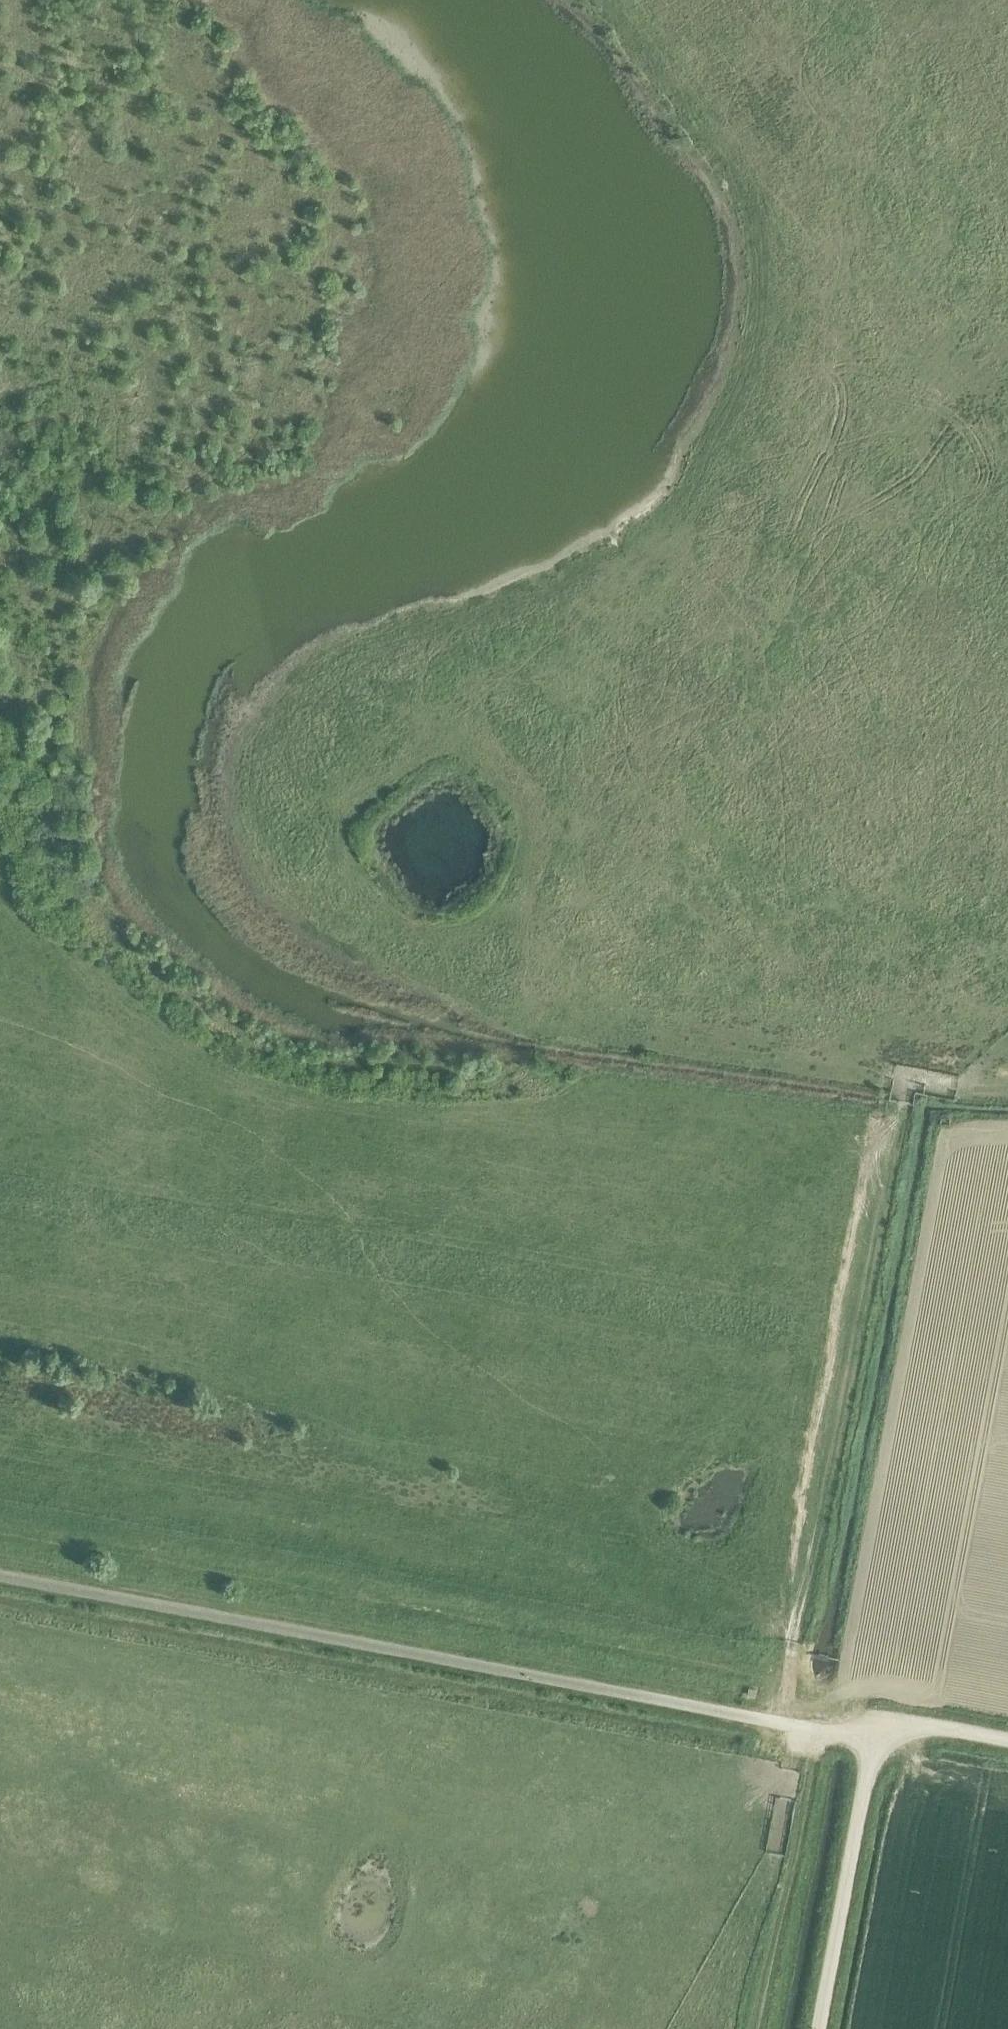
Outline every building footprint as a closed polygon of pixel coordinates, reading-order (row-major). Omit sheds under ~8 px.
[(805,1663),(823,1663),(824,1646),(805,1646),(805,1663)]
